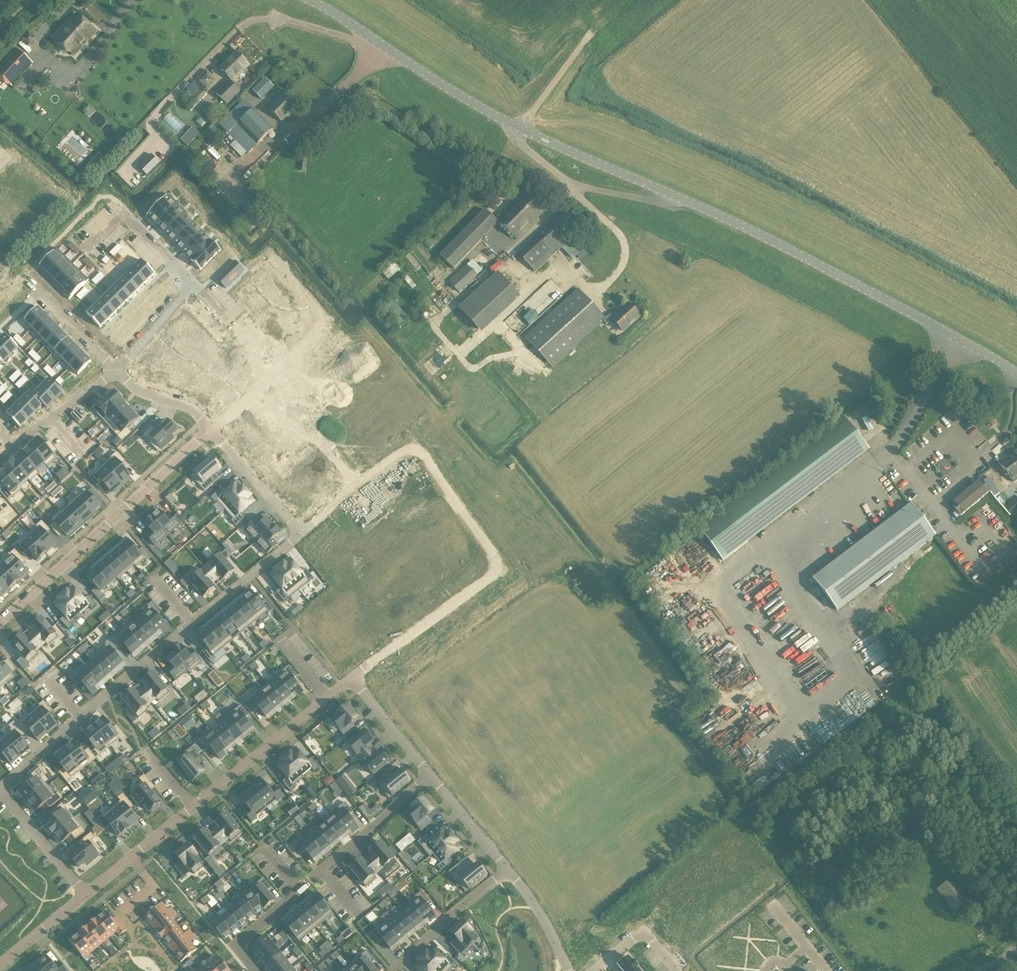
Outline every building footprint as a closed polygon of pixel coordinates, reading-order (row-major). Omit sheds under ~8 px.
[(74,56),(96,32),(77,14),(55,38),(74,56)] [(29,46),(44,40),(40,29),(25,36),(29,46)] [(0,67),(0,77),(12,87),(32,65),(16,50),(0,67)] [(221,68),(233,81),(249,65),(236,53),(221,68)] [(197,79),(208,89),(217,80),(206,70),(197,79)] [(265,79),(253,91),(261,99),(274,87),(266,79),(265,79)] [(195,80),(187,89),(193,95),(201,87),(195,80)] [(227,105),(240,92),(229,81),(216,94),(227,105)] [(191,111),(207,94),(200,88),(190,98),(189,97),(183,103),(191,111)] [(281,122),(296,107),(284,94),(269,109),(281,122)] [(254,109),(228,134),(247,154),(273,129),(254,109)] [(193,128),(181,140),(189,147),(200,134),(193,128)] [(85,167),(85,168),(91,174),(105,159),(99,153),(85,167)] [(151,154),(138,167),(147,176),(160,163),(151,154)] [(300,159),(299,169),(305,170),(307,160),(300,159)] [(0,173),(0,177),(6,182),(19,168),(10,161),(0,173)] [(19,168),(6,182),(14,189),(26,174),(19,168)] [(26,174),(14,189),(21,196),(34,181),(26,174)] [(34,181),(21,196),(29,202),(42,188),(34,181)] [(42,188),(29,202),(37,209),(49,194),(42,188)] [(454,269),(499,223),(516,240),(546,209),(526,190),(497,221),(485,210),(440,256),(454,269)] [(49,194),(37,209),(45,216),(58,201),(49,194)] [(167,195),(157,205),(166,215),(176,205),(168,196),(167,195)] [(157,205),(147,215),(147,216),(156,225),(166,215),(157,205)] [(176,205),(166,215),(175,224),(185,214),(176,205)] [(561,237),(581,219),(570,207),(519,254),(535,272),(567,243),(561,237)] [(185,214),(175,224),(184,233),(194,223),(185,214)] [(166,215),(156,225),(165,234),(175,224),(166,215)] [(194,223),(184,233),(193,242),(203,232),(194,223)] [(175,224),(165,234),(174,243),(184,233),(175,224)] [(203,232),(193,242),(201,251),(212,241),(203,232)] [(184,233),(174,243),(182,252),(193,242),(184,233)] [(212,241),(201,251),(211,260),(221,250),(212,241)] [(72,242),(68,246),(72,250),(76,246),(72,242)] [(193,242),(182,252),(191,261),(201,251),(193,242)] [(119,245),(114,249),(118,253),(122,249),(119,245)] [(76,246),(72,250),(76,255),(80,251),(76,246)] [(58,249),(40,266),(48,274),(66,257),(58,249)] [(114,249),(110,253),(114,257),(118,253),(114,249)] [(201,251),(191,261),(200,270),(211,260),(201,251)] [(66,257),(48,274),(56,282),(73,265),(66,257)] [(106,257),(102,261),(106,265),(110,261),(106,257)] [(87,258),(83,261),(87,266),(91,262),(87,258)] [(142,260),(134,268),(147,282),(155,274),(142,260)] [(395,260),(379,274),(385,280),(401,267),(395,260)] [(91,262),(87,266),(92,270),(96,266),(91,262)] [(73,265),(56,282),(63,290),(81,272),(73,265)] [(459,292),(473,278),(476,276),(466,265),(449,282),(459,292)] [(134,268),(126,276),(139,289),(147,282),(134,268)] [(486,281),(495,273),(491,268),(482,276),(486,281)] [(482,332),(521,296),(498,271),(459,307),(482,332)] [(81,272),(63,290),(71,298),(89,280),(81,272)] [(252,277),(243,284),(256,300),(260,296),(263,300),(270,294),(266,291),(277,282),(268,272),(256,282),(252,277)] [(101,273),(96,277),(100,281),(105,277),(101,273)] [(126,276),(118,284),(131,297),(139,289),(126,276)] [(412,288),(415,285),(407,276),(404,279),(412,288)] [(96,277),(92,281),(96,285),(100,281),(96,277)] [(118,284),(110,291),(124,305),(131,297),(118,284)] [(85,288),(81,292),(85,296),(89,292),(85,288)] [(553,367),(604,321),(606,325),(612,319),(623,331),(640,316),(628,304),(614,317),(611,313),(605,319),(578,289),(525,337),(553,367)] [(110,291),(103,299),(116,312),(124,305),(110,291)] [(81,292),(77,297),(81,301),(85,296),(81,292)] [(103,299),(95,306),(108,320),(116,312),(103,299)] [(390,300),(379,311),(395,329),(407,318),(390,300)] [(279,308),(270,315),(283,330),(287,327),(290,331),(297,325),(294,322),(304,313),(295,303),(283,313),(279,308)] [(95,306),(87,314),(100,328),(108,320),(95,306)] [(38,307),(24,321),(32,329),(46,315),(38,307)] [(191,311),(183,319),(197,334),(206,325),(191,311)] [(46,315),(32,329),(40,336),(53,323),(46,315)] [(183,319),(175,327),(189,342),(197,334),(183,319)] [(53,323),(40,336),(47,344),(61,331),(53,323)] [(175,327),(167,335),(181,350),(189,342),(175,327)] [(61,331),(47,344),(55,352),(68,338),(61,331)] [(0,340),(0,346),(10,356),(18,348),(5,335),(0,340)] [(18,335),(14,339),(18,343),(22,339),(18,335)] [(167,335),(158,343),(173,358),(181,350),(167,335)] [(68,338),(55,352),(63,359),(76,346),(68,338)] [(22,339),(18,343),(22,347),(26,343),(22,339)] [(158,343),(150,351),(165,366),(173,358),(158,343)] [(3,364),(10,356),(0,346),(0,361),(3,364)] [(76,346),(63,359),(70,367),(84,354),(76,346)] [(33,350),(29,354),(33,358),(37,354),(33,350)] [(150,351),(142,359),(156,374),(165,366),(150,351)] [(37,354),(33,358),(35,360),(37,363),(41,359),(37,354)] [(84,354),(70,367),(78,375),(92,362),(84,354)] [(341,356),(325,370),(331,378),(325,383),(331,389),(348,374),(347,373),(343,369),(349,364),(341,356)] [(30,359),(25,363),(29,367),(33,363),(30,359)] [(36,365),(31,370),(35,373),(39,369),(36,365)] [(226,373),(217,381),(231,396),(240,388),(231,377),(235,373),(227,365),(222,369),(226,373)] [(48,366),(44,369),(48,374),(52,370),(48,366)] [(52,370),(48,374),(52,378),(56,374),(52,370)] [(18,371),(14,375),(18,379),(22,375),(18,371)] [(348,374),(331,389),(337,396),(343,391),(349,398),(366,384),(358,375),(353,380),(349,376),(348,374)] [(14,375),(10,379),(13,383),(18,379),(14,375)] [(24,377),(20,381),(24,385),(28,381),(24,377)] [(60,378),(56,381),(60,386),(64,382),(60,378)] [(49,379),(41,387),(55,401),(63,393),(49,379)] [(20,381),(16,385),(20,389),(24,385),(20,381)] [(205,386),(200,390),(208,398),(212,394),(222,405),(231,396),(217,381),(208,389),(205,386)] [(283,381),(275,388),(289,404),(297,397),(283,381)] [(34,394),(34,395),(44,405),(43,405),(47,409),(55,401),(41,387),(34,394)] [(275,388),(267,395),(281,411),(289,404),(275,388)] [(31,391),(23,399),(36,412),(43,405),(44,405),(34,395),(34,394),(31,391)] [(9,392),(4,396),(8,400),(13,396),(9,392)] [(100,400),(92,408),(102,419),(122,402),(123,402),(121,400),(122,398),(117,393),(116,394),(114,392),(113,393),(103,402),(100,400)] [(4,396),(0,400),(4,404),(8,400),(4,396)] [(23,399),(15,407),(28,420),(36,412),(23,399)] [(122,402),(102,419),(110,428),(130,410),(122,402)] [(15,407),(7,415),(20,428),(28,420),(15,407)] [(76,410),(71,415),(79,424),(84,420),(76,410)] [(130,410),(110,428),(122,441),(131,433),(127,428),(138,419),(137,418),(130,410)] [(846,416),(723,510),(747,543),(870,448),(846,416)] [(152,427),(143,435),(158,452),(168,442),(166,440),(176,431),(175,429),(176,428),(171,422),(169,424),(168,422),(157,432),(152,427)] [(242,436),(233,443),(240,450),(248,444),(242,436)] [(39,439),(30,447),(44,463),(47,467),(56,458),(53,455),(58,451),(49,441),(45,446),(39,439)] [(30,447),(21,454),(36,470),(44,463),(30,447)] [(998,462),(1014,482),(1016,480),(1016,448),(998,462)] [(117,452),(103,465),(122,486),(129,479),(127,478),(130,476),(121,466),(125,461),(117,452)] [(21,454),(13,462),(29,480),(30,482),(39,474),(36,470),(21,454)] [(211,458),(191,476),(205,491),(214,483),(210,478),(220,468),(211,458)] [(337,459),(329,466),(342,481),(351,474),(337,459)] [(403,461),(393,466),(402,483),(423,472),(417,461),(406,466),(403,461)] [(13,462),(5,470),(21,488),(21,487),(29,480),(13,462)] [(103,465),(89,477),(98,487),(102,482),(111,493),(114,490),(115,492),(122,486),(103,465)] [(64,467),(56,475),(61,481),(69,473),(64,467)] [(0,474),(0,483),(2,484),(0,486),(0,492),(8,501),(13,497),(22,489),(21,487),(21,488),(5,470),(0,474)] [(423,472),(402,483),(410,499),(420,494),(417,489),(428,483),(423,472)] [(321,473),(308,484),(316,493),(320,490),(326,496),(334,489),(321,473)] [(986,477),(981,481),(990,491),(994,497),(999,493),(986,477)] [(980,480),(951,504),(960,515),(990,491),(981,481),(980,480)] [(221,489),(211,497),(216,503),(217,501),(225,510),(247,491),(243,486),(242,487),(238,482),(225,494),(221,489)] [(84,489),(76,497),(92,514),(99,507),(100,508),(100,507),(96,502),(100,498),(92,489),(87,493),(84,489)] [(247,491),(225,510),(233,519),(231,521),(236,526),(246,517),(241,513),(254,501),(250,497),(251,496),(247,491)] [(76,497),(67,504),(71,508),(84,522),(92,514),(76,497)] [(8,507),(0,498),(0,514),(8,507)] [(1005,508),(1010,514),(1016,509),(1016,498),(1005,508)] [(912,503),(813,578),(837,610),(897,564),(935,536),(936,535),(926,523),(931,519),(925,512),(921,515),(912,503)] [(63,514),(63,515),(76,529),(84,522),(71,508),(63,514)] [(723,510),(698,528),(723,561),(747,543),(723,510)] [(54,522),(50,526),(58,536),(63,532),(67,537),(68,536),(76,529),(63,515),(63,514),(60,511),(51,519),(54,522)] [(159,511),(152,517),(168,536),(180,525),(170,514),(165,518),(159,511)] [(145,523),(145,524),(151,531),(146,535),(156,546),(168,536),(152,517),(151,518),(151,517),(145,523)] [(256,520),(245,530),(255,542),(274,526),(267,519),(260,525),(256,520)] [(42,521),(28,533),(46,553),(55,545),(46,535),(50,530),(42,521)] [(274,526),(255,542),(266,554),(277,545),(273,540),(280,533),(279,533),(279,532),(274,526)] [(333,526),(325,533),(338,548),(346,541),(333,526)] [(28,533),(15,545),(24,555),(28,551),(37,561),(46,553),(28,533)] [(325,533),(317,540),(330,555),(338,548),(325,533)] [(128,542),(120,548),(135,565),(134,566),(136,567),(145,560),(146,561),(151,557),(143,547),(138,552),(128,541),(128,542)] [(120,548),(112,556),(127,572),(134,566),(135,565),(120,548)] [(10,553),(1,561),(19,581),(27,573),(21,566),(26,562),(15,550),(10,554),(10,553)] [(220,555),(205,568),(215,579),(216,581),(221,577),(223,580),(234,571),(220,555)] [(112,556),(104,563),(117,578),(118,580),(127,572),(112,556)] [(351,556),(345,562),(349,566),(355,561),(351,556)] [(284,562),(279,566),(299,590),(314,578),(305,568),(301,572),(290,559),(285,563),(284,562)] [(0,562),(0,577),(10,588),(19,581),(1,561),(0,562)] [(104,563),(96,570),(109,585),(109,584),(117,578),(104,563)] [(275,571),(270,575),(281,588),(276,592),(284,602),(299,590),(279,566),(274,570),(275,571)] [(197,568),(187,577),(204,597),(214,588),(212,585),(216,581),(215,579),(205,568),(200,572),(197,568)] [(90,570),(85,574),(97,588),(92,592),(100,602),(105,597),(104,596),(113,588),(109,584),(109,585),(96,570),(92,573),(90,570)] [(2,596),(10,588),(0,577),(0,594),(2,596)] [(185,578),(180,582),(186,589),(191,585),(185,578)] [(147,579),(142,584),(145,588),(151,583),(147,579)] [(67,590),(62,594),(80,614),(89,606),(92,610),(97,605),(89,596),(84,600),(73,587),(68,591),(67,590)] [(247,597),(243,600),(258,619),(267,612),(268,614),(274,609),(266,600),(261,604),(249,590),(244,594),(247,597)] [(284,602),(276,592),(271,596),(279,606),(284,602)] [(59,599),(54,603),(65,616),(60,620),(69,630),(74,626),(71,622),(80,614),(62,594),(58,598),(59,599)] [(243,600),(234,607),(249,627),(258,619),(243,600)] [(141,614),(140,615),(143,618),(144,618),(157,633),(160,630),(163,633),(168,629),(156,615),(161,611),(153,601),(148,606),(149,607),(141,614)] [(234,607),(225,615),(241,634),(249,627),(234,607)] [(225,615),(216,622),(232,641),(241,634),(225,615)] [(34,630),(29,634),(31,635),(41,647),(41,648),(46,643),(48,646),(59,637),(42,618),(31,627),(34,630)] [(136,625),(149,640),(157,633),(144,618),(143,618),(136,625)] [(133,622),(124,629),(141,647),(149,640),(136,625),(133,621),(133,622)] [(216,622),(207,629),(223,648),(232,641),(216,622)] [(115,634),(110,639),(118,648),(123,644),(132,655),(133,654),(141,647),(124,629),(116,636),(115,634)] [(201,629),(195,633),(207,647),(202,651),(210,661),(215,657),(214,655),(223,648),(207,629),(203,632),(201,629)] [(22,635),(12,644),(23,657),(29,664),(39,654),(37,651),(41,648),(41,647),(31,635),(29,634),(24,638),(22,635)] [(106,645),(98,652),(114,670),(122,664),(123,663),(114,652),(118,648),(110,639),(105,643),(106,645)] [(173,651),(173,652),(188,670),(188,671),(189,673),(202,662),(192,649),(187,653),(180,646),(179,646),(173,651)] [(90,659),(93,663),(106,678),(114,670),(98,652),(90,659)] [(173,652),(166,658),(172,665),(167,669),(176,681),(188,671),(188,670),(173,652)] [(23,657),(17,662),(25,671),(31,666),(29,664),(23,657)] [(5,684),(14,677),(11,673),(16,669),(8,659),(3,664),(0,660),(0,678),(5,684)] [(85,669),(85,670),(98,685),(106,678),(93,663),(85,669)] [(440,663),(431,670),(441,683),(450,675),(440,663)] [(72,672),(67,676),(76,686),(80,681),(92,695),(97,691),(95,688),(98,685),(85,670),(85,669),(82,666),(74,673),(72,672)] [(289,666),(276,677),(291,696),(295,693),(297,696),(303,692),(293,679),(297,675),(289,666)] [(431,670),(422,677),(432,690),(441,683),(431,670)] [(214,671),(208,675),(218,687),(224,683),(214,671)] [(145,684),(140,688),(142,690),(151,702),(156,698),(159,701),(170,693),(153,673),(143,681),(145,684)] [(450,675),(441,683),(451,695),(460,687),(450,675)] [(276,677),(267,683),(283,703),(291,696),(276,677)] [(413,684),(424,697),(432,690),(422,677),(414,684),(413,684)] [(267,683),(259,690),(275,709),(283,703),(267,683)] [(441,683),(432,690),(442,702),(451,695),(441,683)] [(413,684),(404,691),(415,704),(424,697),(413,684)] [(133,689),(123,698),(139,718),(150,709),(146,705),(151,702),(142,690),(140,688),(135,692),(133,689)] [(259,690),(245,701),(253,711),(258,707),(266,717),(275,709),(259,690)] [(432,690),(424,697),(434,710),(434,709),(442,702),(432,690)] [(404,691),(395,699),(405,712),(415,704),(404,691)] [(424,697),(415,704),(425,717),(434,710),(424,697)] [(32,714),(32,715),(47,733),(56,725),(47,714),(52,710),(44,701),(39,705),(41,707),(32,714)] [(415,704),(405,712),(416,725),(425,717),(415,704)] [(241,705),(228,716),(243,735),(252,728),(244,719),(249,715),(241,705)] [(337,715),(331,720),(345,737),(353,730),(349,725),(358,717),(348,706),(337,715)] [(129,711),(125,714),(133,723),(137,720),(129,711)] [(30,712),(16,725),(25,734),(29,730),(38,740),(47,733),(32,715),(32,714),(30,712)] [(190,714),(180,722),(187,730),(197,722),(190,714)] [(228,716),(219,723),(220,725),(221,725),(235,742),(243,735),(228,716)] [(100,719),(93,725),(110,747),(120,739),(122,742),(127,738),(117,725),(112,729),(103,718),(101,721),(100,719)] [(12,729),(3,737),(20,756),(29,749),(20,738),(25,734),(16,725),(14,722),(9,726),(12,729)] [(87,732),(84,734),(93,745),(88,749),(96,759),(110,747),(93,725),(85,731),(87,732)] [(181,739),(187,735),(179,725),(173,729),(181,739)] [(213,731),(212,731),(226,749),(235,742),(221,725),(220,725),(213,731)] [(211,729),(197,741),(205,751),(210,747),(220,759),(225,755),(223,752),(226,749),(212,731),(213,731),(211,729)] [(364,731),(348,744),(361,759),(372,750),(368,745),(373,741),(364,731)] [(0,739),(0,756),(2,754),(11,764),(20,756),(3,737),(0,739)] [(71,743),(65,748),(66,749),(65,750),(81,770),(96,759),(88,749),(83,753),(74,742),(72,744),(71,743)] [(192,747),(176,760),(184,770),(188,775),(193,781),(204,772),(195,761),(200,757),(192,747)] [(290,752),(286,756),(302,776),(311,768),(315,772),(320,768),(312,758),(307,762),(296,749),(291,752),(290,752)] [(65,750),(55,758),(64,769),(59,772),(67,782),(81,770),(65,750)] [(372,750),(361,759),(373,775),(389,762),(381,751),(376,754),(372,750)] [(281,760),(276,764),(287,778),(282,782),(290,791),(296,787),(294,785),(304,778),(302,776),(286,756),(281,760)] [(120,759),(106,770),(109,775),(124,763),(120,759)] [(32,782),(19,793),(21,795),(20,796),(26,804),(48,786),(40,776),(45,772),(41,767),(28,778),(32,782)] [(385,774),(375,782),(389,798),(410,781),(401,770),(390,779),(385,774)] [(102,774),(91,782),(95,787),(105,778),(102,774)] [(142,782),(130,792),(139,803),(141,801),(149,811),(151,810),(153,811),(159,806),(157,805),(159,803),(151,792),(156,789),(144,775),(139,779),(142,782)] [(332,775),(325,780),(329,785),(336,780),(332,775)] [(344,775),(336,781),(341,787),(349,781),(344,775)] [(257,786),(252,790),(266,808),(277,800),(278,801),(283,797),(274,787),(270,791),(260,778),(254,783),(257,786)] [(113,781),(108,785),(112,790),(117,786),(113,781)] [(48,786),(26,804),(31,811),(33,809),(35,812),(46,803),(50,808),(62,798),(58,793),(55,795),(48,786)] [(95,792),(91,795),(95,800),(101,795),(97,790),(95,792)] [(252,790),(241,799),(248,808),(244,812),(252,822),(257,818),(256,817),(266,808),(252,790)] [(311,800),(317,795),(313,791),(307,796),(311,800)] [(82,794),(77,798),(81,803),(86,799),(82,794)] [(121,801),(111,808),(128,829),(137,821),(129,810),(133,807),(123,794),(118,798),(121,801)] [(424,798),(406,812),(420,829),(429,822),(425,817),(433,810),(424,798)] [(502,798),(486,811),(493,820),(509,806),(502,798)] [(345,802),(331,813),(334,817),(347,832),(350,830),(353,833),(358,828),(348,816),(353,812),(345,802)] [(56,817),(46,825),(53,834),(74,818),(62,804),(53,812),(56,817)] [(365,804),(359,809),(363,813),(368,809),(365,804)] [(509,806),(493,820),(499,828),(515,815),(509,806)] [(111,808),(97,820),(105,829),(110,826),(119,836),(128,829),(111,808)] [(219,826),(214,830),(224,842),(228,838),(232,842),(242,833),(226,813),(215,822),(219,826)] [(334,817),(326,824),(339,839),(347,832),(334,817)] [(74,818),(53,834),(61,844),(71,835),(75,840),(85,832),(74,818)] [(96,818),(91,822),(95,826),(100,823),(96,818)] [(522,823),(506,836),(513,845),(529,832),(522,823)] [(318,830),(330,846),(339,839),(326,824),(318,830)] [(315,826),(306,834),(309,838),(309,837),(322,853),(330,846),(318,830),(315,826)] [(428,834),(418,842),(430,857),(434,854),(433,854),(454,837),(450,832),(449,833),(445,828),(431,839),(428,834)] [(206,830),(195,838),(210,857),(221,848),(219,846),(224,842),(214,830),(209,834),(206,830)] [(402,851),(416,839),(411,832),(396,844),(402,851)] [(82,848),(71,857),(72,860),(71,861),(76,867),(77,866),(79,868),(89,859),(91,862),(102,853),(92,840),(95,838),(91,833),(78,843),(82,848)] [(298,841),(293,845),(301,855),(305,851),(313,860),(322,853),(309,837),(309,838),(301,844),(298,841)] [(454,837),(433,854),(434,854),(441,863),(437,866),(441,871),(451,863),(447,858),(461,847),(457,843),(458,842),(458,841),(457,842),(454,837)] [(374,855),(369,859),(378,871),(383,867),(386,871),(397,862),(381,842),(370,851),(374,855)] [(188,844),(176,854),(183,863),(178,867),(185,876),(192,870),(195,874),(204,867),(201,863),(202,862),(188,844)] [(41,865),(48,858),(41,850),(34,857),(41,865)] [(404,862),(409,858),(403,851),(401,852),(398,855),(404,862)] [(361,859),(350,867),(366,887),(377,879),(374,875),(378,871),(369,859),(364,863),(361,859)] [(459,864),(449,872),(465,892),(475,884),(476,884),(480,880),(486,875),(477,864),(466,873),(459,864)] [(219,876),(225,872),(221,867),(215,872),(219,876)] [(608,884),(614,893),(625,884),(619,876),(608,884)] [(263,878),(249,889),(264,907),(264,908),(264,909),(274,901),(267,892),(271,888),(263,878)] [(954,912),(969,901),(952,879),(938,889),(954,912)] [(249,889),(241,896),(243,898),(256,914),(264,908),(264,907),(249,889)] [(422,891),(408,902),(411,906),(412,906),(424,921),(428,918),(430,921),(435,917),(425,905),(430,901),(422,891)] [(318,894),(309,902),(325,921),(334,914),(318,894)] [(243,898),(235,904),(236,906),(237,906),(248,920),(256,914),(243,898)] [(151,911),(144,917),(144,918),(145,917),(154,928),(174,912),(171,908),(168,910),(162,903),(162,902),(153,910),(153,909),(151,911)] [(309,902),(301,908),(316,928),(325,921),(309,902)] [(236,906),(229,912),(240,927),(241,926),(248,920),(237,906),(236,906)] [(404,912),(403,913),(416,928),(424,921),(412,906),(411,906),(404,912)] [(301,908),(292,915),(308,934),(316,928),(301,908)] [(394,917),(393,918),(407,935),(416,928),(403,913),(404,912),(402,910),(394,917)] [(105,912),(97,919),(111,937),(117,932),(119,935),(119,936),(123,933),(119,928),(116,924),(112,920),(105,911),(105,912)] [(374,911),(367,916),(370,921),(377,916),(374,911)] [(174,912),(154,928),(163,939),(178,927),(172,919),(177,915),(174,912)] [(221,919),(232,933),(240,927),(229,912),(221,919)] [(218,915),(209,922),(224,940),(232,933),(221,919),(218,915)] [(292,915),(284,922),(299,942),(308,934),(292,915)] [(392,915),(383,922),(399,942),(407,935),(393,918),(394,917),(392,915)] [(97,919),(88,927),(102,944),(111,937),(97,919)] [(462,921),(451,932),(459,940),(454,945),(462,953),(477,937),(462,921)] [(383,922),(370,934),(378,943),(383,940),(390,949),(399,942),(383,922)] [(88,927),(79,934),(93,951),(102,944),(88,927)] [(178,927),(163,939),(172,951),(192,934),(189,930),(184,934),(178,927)] [(70,940),(69,941),(84,959),(85,959),(84,958),(93,951),(79,934),(70,941),(70,940)] [(192,934),(172,951),(181,962),(180,962),(181,963),(188,957),(191,955),(190,955),(197,949),(196,949),(190,942),(195,938),(192,934)] [(266,937),(252,948),(259,957),(273,946),(266,937)] [(273,946),(259,957),(266,965),(279,953),(273,946)] [(421,956),(438,970),(450,970),(457,963),(448,954),(443,959),(431,947),(427,952),(426,951),(421,956)] [(353,962),(361,970),(376,970),(370,964),(375,960),(367,950),(353,962)] [(266,965),(271,970),(274,970),(286,961),(279,953),(266,965)] [(414,966),(420,970),(438,970),(421,956),(417,960),(418,961),(414,966)] [(36,966),(41,970),(66,970),(59,962),(54,966),(50,960),(47,957),(36,966)] [(210,965),(214,970),(230,970),(226,967),(225,965),(218,957),(218,958),(210,965)] [(618,966),(622,970),(640,970),(638,968),(633,961),(633,962),(629,957),(627,959),(625,957),(619,962),(620,964),(618,966)] [(274,970),(289,970),(292,969),(286,961),(274,970)] [(317,967),(320,970),(322,970),(327,967),(323,962),(317,967)] [(345,968),(347,970),(361,970),(353,962),(345,968)]
